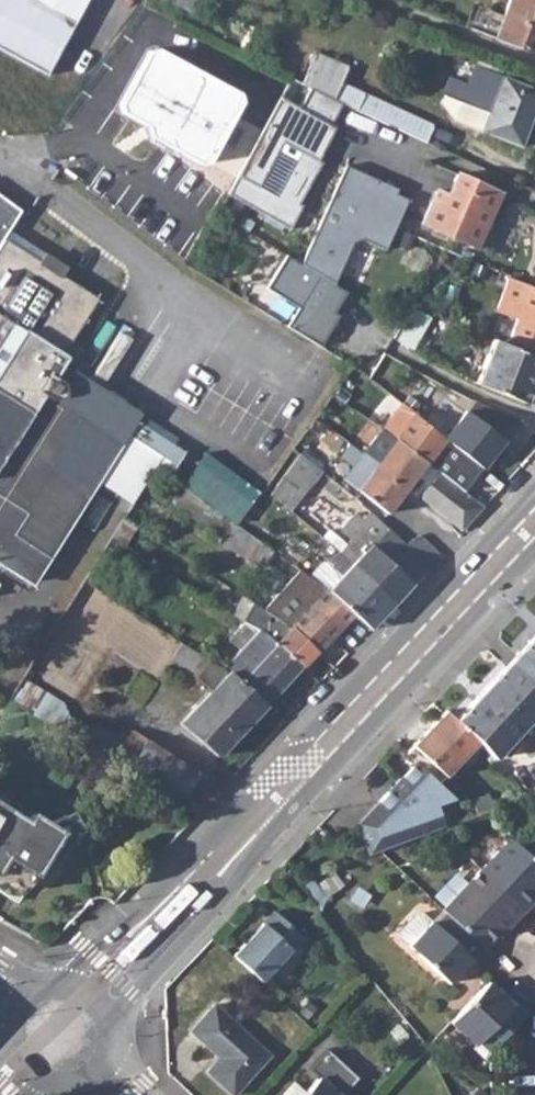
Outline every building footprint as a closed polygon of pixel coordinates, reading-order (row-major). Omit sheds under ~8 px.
[(45,74),(85,0),(0,0),(0,49),(45,74)] [(156,12),(162,0),(144,0),(142,5),(156,12)] [(191,12),(196,0),(164,0),(191,12)] [(494,37),(534,53),(534,0),(508,0),(494,37)] [(237,92),(156,48),(149,49),(120,103),(122,111),(146,123),(153,121),(159,142),(169,139),(170,146),(201,163),(207,160),(240,100),(237,92)] [(352,66),(316,49),(302,81),(342,101),(426,139),(432,127),(343,83),(352,66)] [(474,64),(466,83),(448,76),(438,100),(452,119),(520,145),(534,106),(534,88),(474,64)] [(302,81),(288,75),(226,194),(292,227),(302,206),(300,203),(319,164),(316,162),(333,128),(328,125),(342,101),(302,81)] [(346,164),(299,263),(333,280),(356,232),(385,246),(407,199),(396,194),(399,189),(346,164)] [(500,193),(445,167),(420,221),(475,246),(500,193)] [(2,239),(0,242),(0,564),(31,584),(62,535),(43,523),(71,479),(90,491),(127,434),(61,393),(61,382),(44,370),(55,352),(60,355),(96,298),(59,275),(39,262),(2,239)] [(441,248),(431,243),(423,257),(433,263),(441,248)] [(403,265),(425,277),(433,263),(423,257),(411,251),(403,265)] [(39,262),(59,275),(64,267),(44,255),(39,262)] [(286,258),(269,287),(301,306),(289,326),(322,346),(340,316),(335,313),(347,293),(286,258)] [(496,309),(517,317),(528,283),(507,275),(496,309)] [(397,337),(406,342),(437,285),(427,280),(397,337)] [(528,283),(517,317),(509,338),(534,349),(534,286),(528,283)] [(491,337),(476,382),(523,401),(534,367),(534,355),(491,337)] [(433,360),(444,366),(449,356),(438,350),(433,360)] [(476,396),(442,374),(412,412),(444,439),(476,396)] [(412,412),(400,403),(392,413),(404,422),(397,426),(388,419),(382,428),(395,438),(426,462),(444,439),(412,412)] [(530,428),(509,412),(506,412),(498,410),(469,451),(497,471),(530,428)] [(146,460),(187,489),(208,461),(167,432),(146,460)] [(426,462),(395,438),(385,453),(371,442),(343,479),(387,513),(415,475),(427,485),(417,496),(462,529),(484,505),(426,462)] [(318,468),(298,452),(269,493),(287,507),(318,468)] [(43,523),(62,535),(90,491),(71,479),(43,523)] [(230,524),(180,494),(172,505),(221,535),(218,540),(258,566),(271,550),(235,524),(231,522),(230,524)] [(302,495),(293,506),(319,529),(333,513),(312,494),(302,495)] [(283,532),(248,507),(235,524),(271,550),(283,532)] [(404,543),(368,511),(361,519),(354,513),(338,530),(349,539),(338,551),(394,601),(396,598),(432,560),(440,552),(418,535),(404,543)] [(340,539),(327,527),(320,535),(333,547),(340,539)] [(394,601),(338,551),(333,557),(329,561),(330,568),(326,565),(320,565),(311,574),(352,612),(362,621),(370,627),(394,601)] [(311,574),(298,566),(261,609),(288,626),(289,624),(316,650),(352,612),(311,574)] [(261,609),(241,595),(231,614),(244,621),(301,666),(316,650),(289,624),(288,626),(261,609)] [(301,666),(244,621),(228,639),(239,648),(224,664),(229,669),(266,703),(301,666)] [(534,686),(534,640),(512,664),(534,686)] [(228,671),(181,641),(172,656),(197,672),(195,676),(212,688),(181,722),(218,756),(266,703),(229,669),(228,671)] [(455,724),(476,744),(495,763),(534,720),(534,686),(512,664),(455,724)] [(126,768),(173,797),(174,796),(196,772),(131,729),(127,736),(120,732),(116,736),(102,729),(67,719),(61,700),(22,676),(8,697),(125,771),(126,768)] [(417,765),(437,784),(476,744),(455,724),(445,715),(405,754),(417,765)] [(368,855),(444,827),(436,807),(455,800),(437,784),(417,765),(358,827),(368,855)] [(217,790),(197,772),(196,772),(174,796),(195,814),(217,790)] [(473,802),(477,814),(490,810),(493,809),(488,796),(473,802)] [(11,880),(24,888),(75,834),(66,812),(50,823),(34,813),(29,821),(0,804),(0,886),(11,880)] [(530,902),(525,898),(534,888),(534,871),(502,841),(474,871),(519,914),(530,902)] [(441,916),(477,950),(490,936),(494,941),(519,914),(474,871),(437,912),(441,916)] [(199,910),(214,894),(208,888),(193,904),(199,910)] [(237,954),(264,979),(306,936),(278,910),(237,954)] [(394,941),(402,949),(425,923),(416,914),(411,916),(392,936),(394,941)] [(430,927),(425,923),(402,949),(443,987),(452,976),(457,981),(473,964),(481,954),(477,950),(441,916),(430,927)] [(474,1040),(486,1052),(523,1012),(496,987),(492,991),(484,984),(447,1024),(470,1045),(474,1040)] [(209,1070),(236,1094),(273,1055),(218,1003),(195,1027),(224,1054),(209,1070)] [(486,1052),(474,1040),(470,1045),(468,1047),(488,1064),(486,1052)] [(322,1075),(303,1094),(345,1094),(322,1075)]
